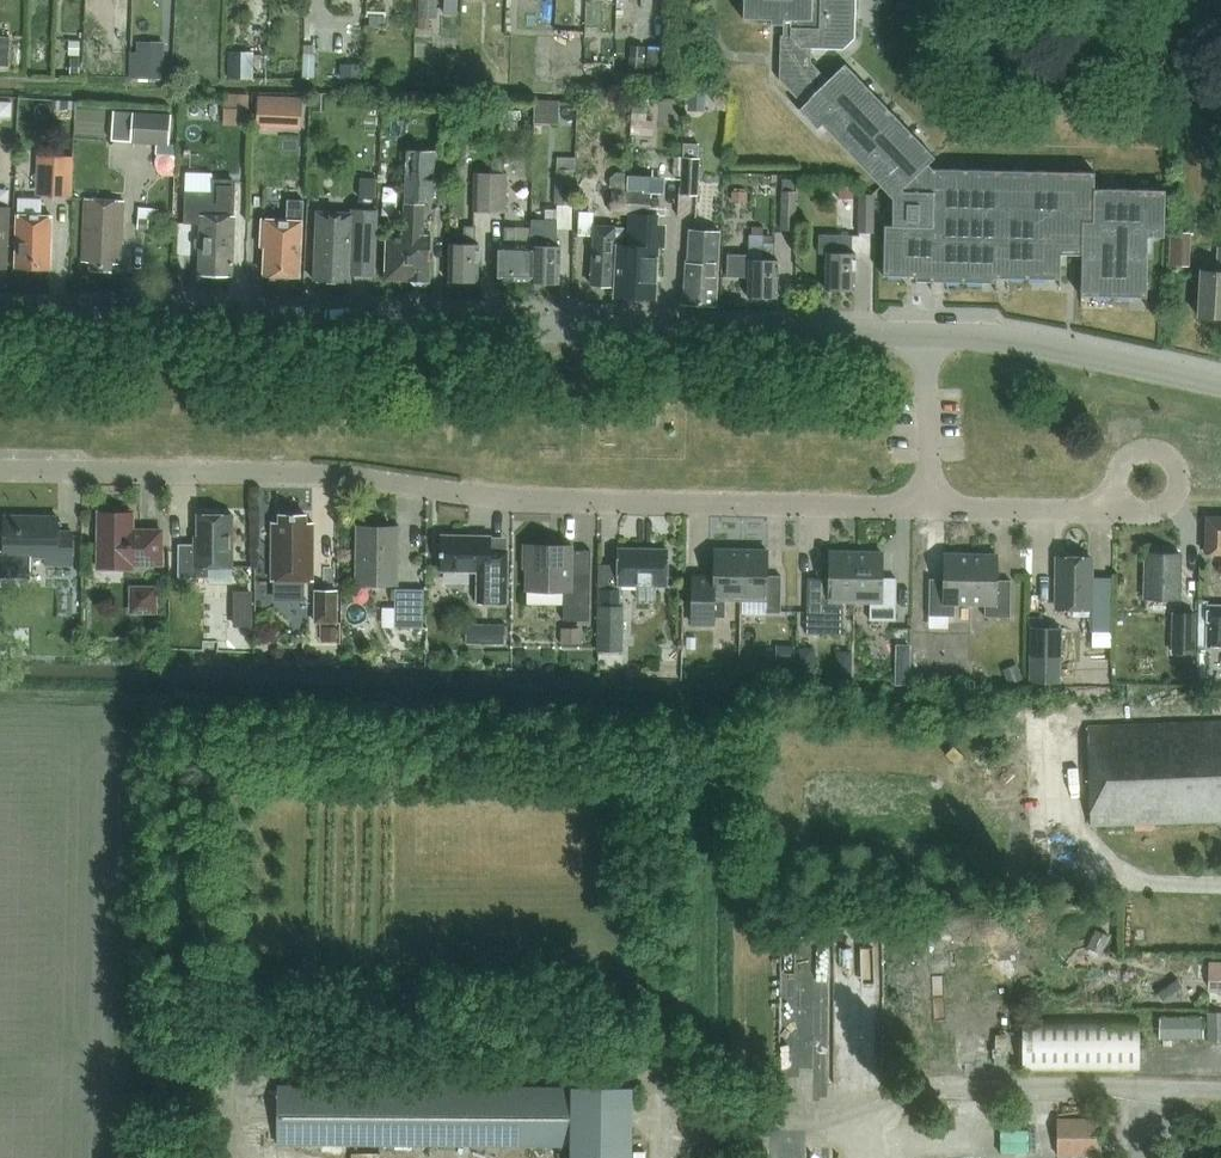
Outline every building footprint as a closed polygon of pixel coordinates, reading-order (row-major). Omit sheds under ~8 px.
[(417,16),(418,16),(430,17),(435,17),(436,0),(417,0),(417,16)] [(642,8),(653,9),(654,0),(642,0),(642,8)] [(743,18),(771,19),(771,24),(783,25),(783,35),(780,35),(779,80),(803,105),(798,109),(817,129),(822,125),(893,198),(892,226),(884,226),(883,276),(930,277),(930,282),(996,283),(996,279),(1060,280),(1061,255),(1082,256),(1081,297),(1147,298),(1148,238),(1164,239),(1165,191),(1094,190),(1095,173),(933,170),(928,165),(935,159),(845,65),(828,81),(811,63),(811,49),(843,50),(854,40),(855,0),(744,0),(743,18)] [(387,26),(386,11),(366,11),(366,16),(370,16),(370,26),(387,26)] [(418,16),(417,38),(429,39),(430,17),(418,16)] [(10,67),(11,37),(0,37),(0,67),(10,67)] [(80,41),(69,40),(69,55),(80,55),(80,41)] [(643,45),(629,44),(626,72),(640,74),(643,45)] [(646,86),(663,87),(666,47),(648,46),(646,86)] [(132,52),(130,79),(164,81),(165,53),(132,52)] [(315,54),(303,54),(303,77),(314,77),(315,54)] [(231,57),(231,80),(256,80),(256,57),(231,57)] [(80,58),(70,58),(70,74),(80,74),(80,58)] [(686,91),(686,104),(689,104),(689,111),(705,111),(706,91),(686,91)] [(313,96),(313,111),(324,112),(325,96),(325,94),(313,93),(313,96)] [(260,96),(259,129),(281,130),(282,97),(260,96)] [(127,141),(129,110),(112,109),(110,140),(127,141)] [(129,110),(127,141),(160,143),(167,143),(169,113),(129,110)] [(160,143),(159,153),(176,154),(177,143),(167,143),(160,143)] [(684,144),(683,157),(698,158),(699,144),(684,144)] [(43,147),(43,156),(66,156),(66,148),(43,147)] [(410,149),(407,201),(426,202),(438,203),(439,171),(448,171),(449,147),(436,147),(436,151),(410,149)] [(156,158),(155,162),(156,166),(158,170),(161,175),(175,175),(176,154),(159,153),(157,155),(156,158)] [(72,195),(73,156),(66,156),(43,156),(36,155),(35,194),(72,195)] [(505,173),(505,156),(492,156),(492,172),(475,172),(474,211),(506,212),(507,173),(505,173)] [(698,158),(683,157),(681,157),(680,193),(698,194),(700,158),(698,158)] [(573,169),(557,169),(555,204),(571,205),(573,169)] [(626,191),(627,172),(617,171),(612,176),(611,191),(626,191)] [(629,247),(624,247),(618,247),(615,298),(656,300),(659,248),(664,248),(665,227),(658,226),(658,215),(650,215),(652,179),(628,178),(627,192),(632,192),(630,214),(629,247)] [(377,199),(377,179),(361,179),(361,198),(377,199)] [(234,216),(235,180),(212,180),(212,193),(186,192),(184,223),(201,224),(200,238),(197,238),(195,240),(195,247),(197,249),(200,249),(199,275),(233,276),(234,249),(235,216),(234,216)] [(782,180),(782,190),(794,191),(794,180),(782,180)] [(854,186),(838,186),(838,199),(854,199),(854,186)] [(796,230),(797,191),(782,190),(781,230),(796,230)] [(632,192),(627,192),(611,191),(610,213),(630,214),(632,192)] [(732,192),(732,203),(747,204),(748,192),(732,192)] [(875,233),(875,194),(860,194),(859,232),(875,233)] [(86,198),(83,260),(92,261),(91,268),(113,269),(114,262),(121,263),(124,200),(86,198)] [(300,276),(302,221),(303,201),(288,200),(287,220),(263,219),(262,247),(266,247),(265,274),(270,274),(272,279),(280,279),(283,275),(300,276)] [(389,233),(386,280),(412,281),(416,285),(422,285),(427,282),(430,282),(432,244),(424,243),(426,203),(407,202),(406,234),(389,233)] [(7,267),(10,206),(0,206),(0,267),(7,267)] [(139,208),(138,228),(148,229),(149,219),(158,220),(158,209),(139,208)] [(318,211),(315,281),(352,282),(352,273),(375,274),(377,209),(353,208),(353,213),(318,211)] [(533,245),(532,281),(531,284),(561,285),(562,246),(556,246),(557,210),(545,210),(545,220),(532,220),(531,245),(533,245)] [(624,247),(625,229),(596,227),(596,215),(582,214),(581,238),(594,238),(591,285),(612,287),(614,246),(618,247),(624,247)] [(18,216),(16,268),(51,270),(53,217),(18,216)] [(452,243),(451,281),(480,282),(481,244),(476,244),(476,226),(465,225),(464,243),(452,243)] [(533,245),(531,245),(530,245),(515,244),(516,227),(504,227),(504,244),(499,244),(498,279),(532,281),(533,245)] [(689,262),(687,304),(715,306),(719,233),(693,232),(692,263),(689,262)] [(778,260),(774,260),(774,242),(764,242),(764,235),(749,234),(748,256),(727,255),(726,278),(748,278),(747,298),(777,299),(778,260)] [(820,235),(819,254),(826,254),(825,291),(854,291),(855,253),(852,253),(853,235),(840,235),(840,236),(820,235)] [(1218,247),(1217,272),(1201,271),(1199,317),(1220,318),(1220,248),(1218,247)] [(1190,253),(1170,253),(1170,264),(1190,265),(1190,253)] [(133,565),(162,566),(162,532),(133,532),(133,513),(100,513),(99,570),(133,570),(133,565)] [(233,515),(198,514),(198,544),(179,544),(178,578),(210,578),(210,567),(233,567),(233,515)] [(307,515),(280,515),(280,522),(273,522),(273,581),(314,581),(314,522),(307,522),(307,515)] [(1204,553),(1220,553),(1220,515),(1206,515),(1204,553)] [(34,579),(34,557),(47,557),(47,564),(73,564),(73,532),(58,532),(59,517),(5,516),(5,551),(0,551),(0,579),(34,579)] [(398,528),(358,527),(358,584),(397,584),(398,528)] [(491,559),(492,537),(441,536),(441,570),(479,571),(478,603),(507,603),(508,560),(491,559)] [(573,550),(573,546),(524,545),(524,568),(527,568),(527,590),(564,591),(564,620),(590,621),(591,575),(572,574),(573,550)] [(668,549),(619,549),(618,585),(668,586),(668,549)] [(741,599),(742,551),(715,550),(714,582),(693,582),(692,624),(714,624),(714,617),(725,618),(726,599),(741,599)] [(742,551),(741,599),(767,600),(767,613),(781,613),(782,576),(768,576),(768,551),(742,551)] [(856,601),(856,553),(830,552),(829,583),(808,582),(807,633),(841,634),(842,601),(856,601)] [(856,553),(856,601),(871,601),(870,620),(896,621),(897,578),(883,578),(883,553),(856,553)] [(1180,598),(1181,554),(1145,553),(1144,598),(1180,598)] [(970,603),(971,555),(945,554),(944,579),(930,579),(929,616),(955,616),(955,603),(970,603)] [(971,555),(970,603),(985,604),(985,617),(1011,617),(1011,581),(997,580),(998,555),(971,555)] [(1090,611),(1090,557),(1059,556),(1058,610),(1090,611)] [(132,610),(159,610),(159,582),(132,582),(132,610)] [(317,621),(340,621),(340,588),(317,588),(317,621)] [(396,588),(396,596),(395,626),(423,627),(423,589),(396,588)] [(597,604),(620,605),(620,588),(598,588),(597,604)] [(1206,604),(1205,625),(1206,625),(1206,646),(1220,646),(1220,604),(1206,604)] [(625,651),(625,606),(599,605),(598,651),(625,651)] [(1029,610),(1029,626),(1032,626),(1038,626),(1038,610),(1029,610)] [(1173,612),(1173,652),(1197,652),(1197,612),(1173,612)] [(505,645),(505,624),(466,623),(466,644),(505,645)] [(1032,626),(1031,685),(1061,685),(1062,626),(1038,626),(1032,626)] [(324,627),(324,642),(341,642),(341,627),(324,627)] [(582,646),(582,630),(562,629),(561,646),(582,646)] [(777,645),(776,660),(795,661),(795,646),(777,645)] [(898,646),(897,687),(912,687),(913,646),(898,646)] [(805,650),(804,679),(820,679),(821,651),(805,650)] [(836,651),(836,679),(852,679),(852,651),(836,651)] [(1018,667),(1003,673),(1007,683),(1022,677),(1018,667)] [(1088,726),(1091,826),(1220,822),(1220,721),(1088,726)] [(885,1016),(885,930),(840,930),(840,948),(864,948),(864,986),(861,986),(861,1001),(867,1001),(867,1016),(885,1016)] [(1096,930),(1087,947),(1101,954),(1110,937),(1096,930)] [(1210,964),(1209,987),(1220,987),(1220,964),(1210,964)] [(1157,993),(1162,1001),(1183,986),(1178,979),(1157,993)] [(1208,1013),(1208,1041),(1220,1041),(1220,1013),(1208,1013)] [(1160,1018),(1160,1038),(1203,1038),(1203,1017),(1160,1018)] [(1022,1071),(1139,1073),(1140,1020),(1023,1019),(1022,1071)] [(632,1087),(573,1087),(573,1088),(278,1086),(278,1118),(278,1145),(518,1146),(570,1147),(570,1157),(631,1157),(632,1087)] [(1061,1157),(1103,1157),(1103,1120),(1061,1120),(1061,1157)]
